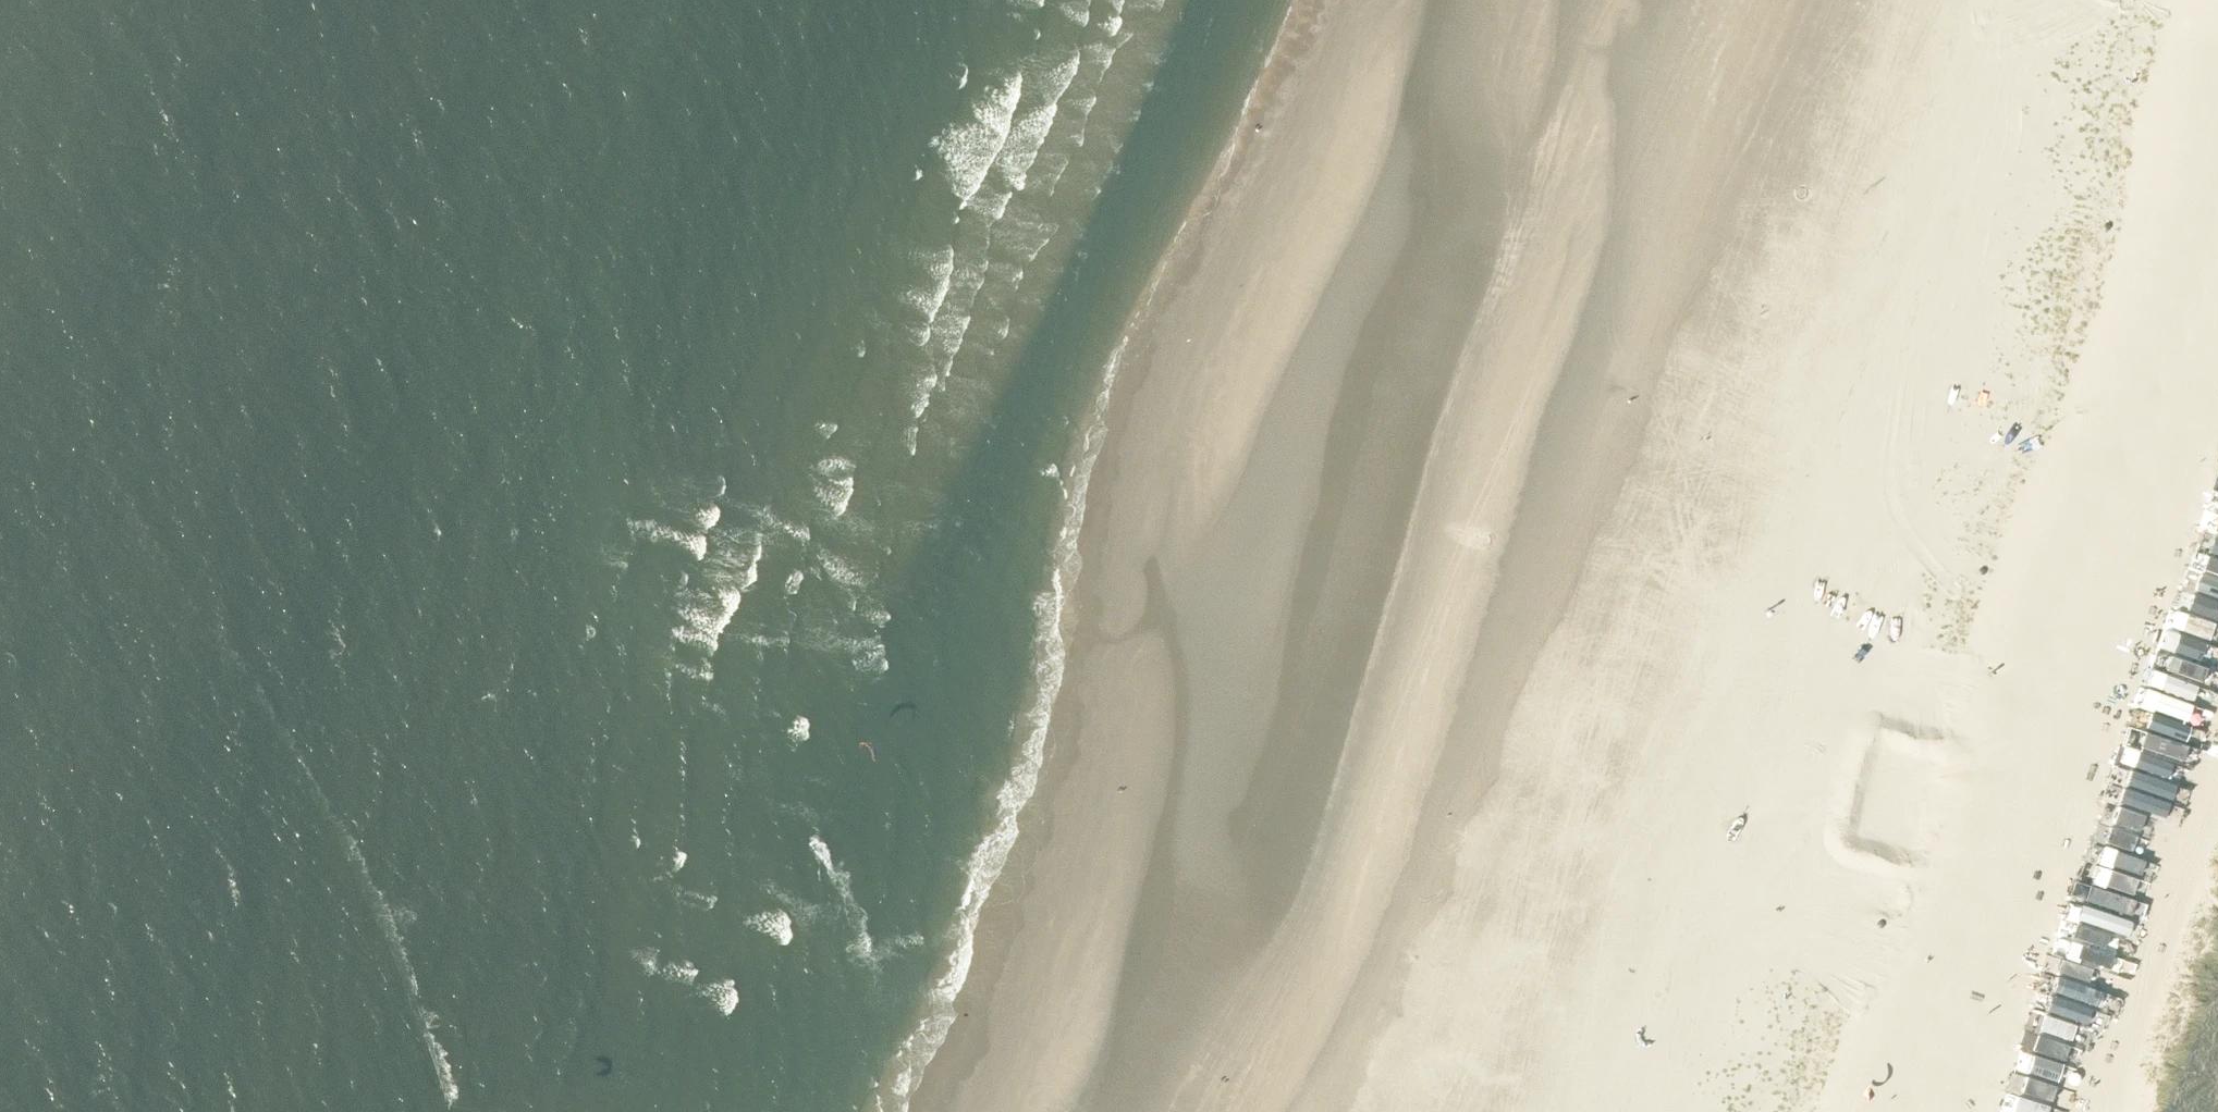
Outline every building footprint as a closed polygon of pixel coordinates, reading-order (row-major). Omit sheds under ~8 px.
[(2195,594),(2188,614),(2217,625),(2217,602),(2195,594)] [(2188,614),(2181,635),(2217,648),(2217,625),(2188,614)] [(2181,635),(2174,655),(2215,670),(2217,661),(2217,648),(2181,635)] [(2215,670),(2174,655),(2166,676),(2208,691),(2215,670)] [(2208,691),(2166,676),(2159,697),(2200,711),(2208,691)] [(2200,711),(2159,697),(2152,717),(2193,732),(2200,711)] [(2193,732),(2152,717),(2145,738),(2186,752),(2193,732)] [(2186,752),(2145,738),(2138,758),(2179,773),(2186,752)] [(2179,773),(2138,758),(2130,779),(2171,794),(2179,773)] [(2171,794),(2130,779),(2123,800),(2164,814),(2171,794)] [(2164,814),(2123,800),(2116,820),(2157,835),(2164,814)] [(2157,835),(2116,820),(2109,841),(2150,855),(2157,835)] [(2150,855),(2109,841),(2101,861),(2142,876),(2150,855)] [(2142,876),(2101,861),(2094,882),(2135,897),(2142,876)] [(2135,897),(2094,882),(2087,903),(2128,917),(2135,897)] [(2128,917),(2087,903),(2080,923),(2121,938),(2128,917)] [(2121,938),(2080,923),(2072,944),(2113,958),(2121,938)] [(2113,958),(2072,944),(2065,964),(2106,979),(2113,958)] [(2106,979),(2065,964),(2058,985),(2099,999),(2106,979)] [(2099,999),(2058,985),(2051,1006),(2092,1020),(2099,999)] [(2092,1020),(2051,1006),(2043,1026),(2084,1041),(2092,1020)] [(2084,1041),(2043,1026),(2036,1047),(2077,1061),(2084,1041)] [(2077,1061),(2036,1047),(2029,1067),(2070,1082),(2077,1061)] [(2070,1082),(2029,1067),(2022,1088),(2063,1102),(2070,1082)] [(2022,1088),(2014,1109),(2024,1111),(2059,1111),(2063,1102),(2022,1088)]
